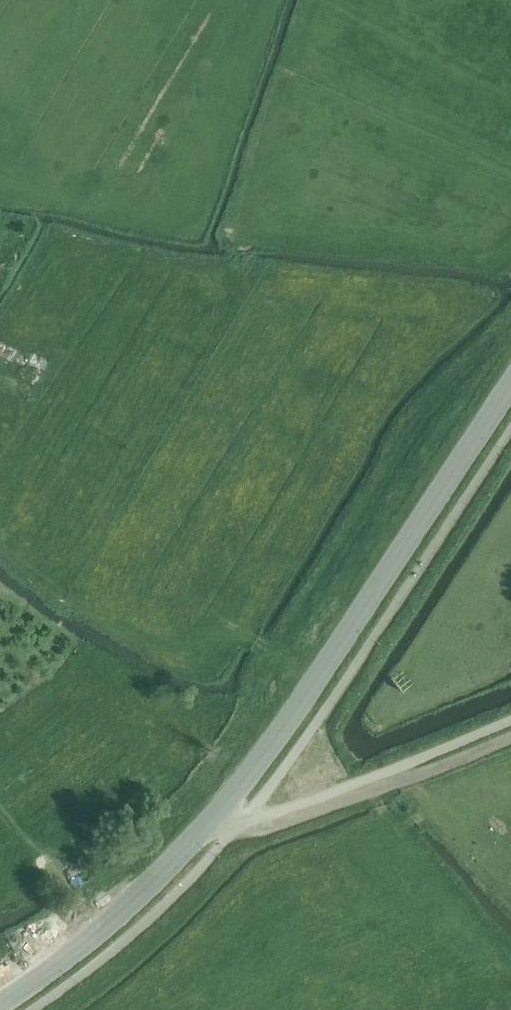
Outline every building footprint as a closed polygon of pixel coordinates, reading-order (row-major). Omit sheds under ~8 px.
[(18,357),(0,351),(0,365),(14,369),(18,357)] [(506,624),(494,630),(497,637),(509,632),(506,624)]
